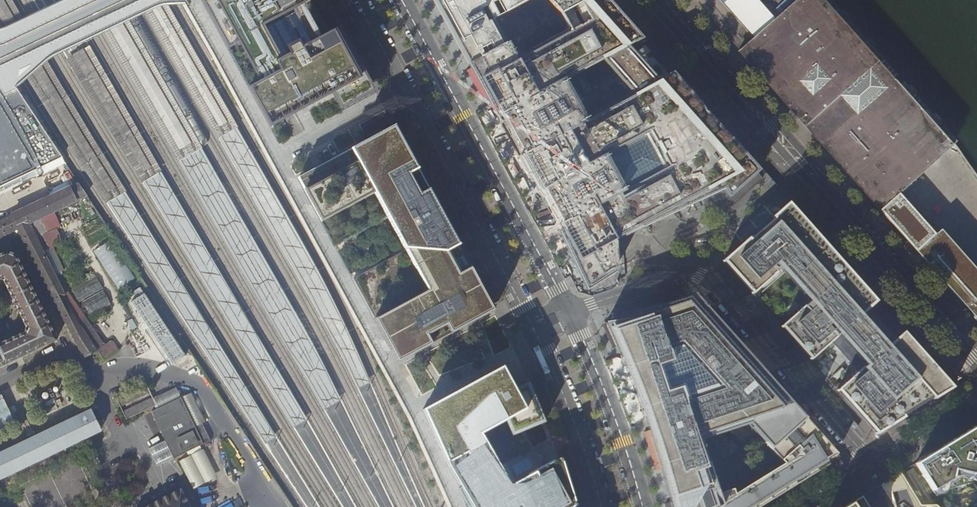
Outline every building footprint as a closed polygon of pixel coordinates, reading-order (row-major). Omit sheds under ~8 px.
[(201,5),(226,51),(235,46),(277,123),(334,92),(329,82),(361,65),(357,58),(341,28),(340,29),(339,28),(320,38),(316,30),(318,28),(315,21),(312,16),(309,17),(304,9),(312,4),(312,3),(313,2),(312,0),(213,0),(201,5)] [(438,8),(464,57),(469,66),(472,64),(508,44),(495,19),(531,0),(433,0),(438,8)] [(615,238),(651,222),(652,223),(724,190),(730,197),(757,173),(759,171),(755,165),(747,157),(696,99),(673,74),(571,128),(550,90),(643,40),(615,8),(608,0),(587,0),(563,13),(572,31),(520,59),(511,42),(508,44),(472,64),(475,72),(484,88),(492,103),(500,119),(508,135),(509,137),(509,138),(511,140),(513,143),(531,178),(556,226),(583,276),(586,283),(617,267),(615,240),(615,238)] [(563,14),(563,13),(587,0),(551,0),(563,14)] [(762,78),(826,21),(835,13),(824,0),(694,0),(726,37),(750,64),(762,78)] [(881,211),(899,194),(933,164),(945,153),(953,146),(835,13),(826,21),(762,78),(813,135),(881,211)] [(351,280),(391,353),(479,305),(449,251),(458,246),(452,235),(439,211),(425,185),(414,165),(400,137),(337,171),(331,161),(297,179),(334,247),(388,218),(406,251),(351,280)] [(36,174),(41,183),(48,198),(0,222),(0,238),(16,230),(68,328),(82,355),(83,358),(98,351),(98,350),(104,346),(68,294),(65,295),(55,275),(64,271),(52,247),(43,252),(37,238),(57,228),(50,214),(76,202),(76,201),(87,196),(80,184),(70,188),(58,164),(36,174)] [(9,179),(3,164),(0,166),(0,183),(9,179)] [(917,251),(935,235),(899,194),(881,211),(917,251)] [(745,241),(722,260),(725,264),(745,287),(752,294),(776,273),(775,272),(780,267),(794,282),(810,300),(805,305),(804,304),(780,326),(793,340),(810,359),(813,356),(817,353),(817,352),(824,346),(825,346),(831,340),(858,370),(851,376),(852,377),(844,384),(843,383),(841,386),(837,389),(866,421),(878,434),(886,429),(886,426),(894,421),(899,418),(901,419),(904,417),(903,416),(916,407),(931,398),(932,400),(941,394),(952,387),(950,386),(949,386),(942,378),(940,375),(938,376),(929,366),(931,365),(921,355),(902,334),(903,333),(901,331),(898,334),(898,337),(896,339),(895,337),(891,340),(888,336),(883,330),(886,328),(884,326),(881,329),(880,328),(881,324),(881,323),(880,322),(878,322),(876,323),(874,321),(877,318),(876,317),(873,319),(865,310),(868,307),(867,305),(869,303),(871,304),(875,301),(864,289),(846,268),(828,248),(825,251),(817,242),(807,230),(809,228),(803,221),(801,222),(794,214),(792,212),(794,211),(788,204),(788,203),(788,202),(745,241)] [(960,252),(941,230),(935,235),(917,251),(916,251),(921,257),(922,257),(931,267),(938,275),(976,320),(976,271),(960,252)] [(94,252),(119,290),(135,279),(111,241),(94,252)] [(3,366),(56,340),(15,256),(6,253),(0,255),(0,279),(3,280),(26,328),(24,333),(0,345),(0,367),(3,366)] [(123,299),(134,318),(128,321),(133,331),(140,327),(160,363),(169,358),(174,366),(185,360),(146,287),(123,299)] [(606,324),(620,354),(630,378),(638,399),(648,426),(657,453),(660,463),(665,478),(668,489),(670,498),(673,506),(695,506),(716,493),(711,475),(700,439),(749,425),(764,442),(798,409),(776,384),(756,362),(731,334),(706,306),(695,294),(680,299),(648,310),(642,311),(644,317),(634,320),(606,324)] [(89,306),(93,313),(112,305),(107,295),(95,301),(96,303),(89,306)] [(457,490),(469,484),(480,503),(471,506),(573,506),(583,502),(565,458),(552,462),(511,484),(504,471),(482,429),(506,417),(515,435),(545,422),(528,383),(510,389),(501,367),(422,410),(457,490)] [(116,399),(126,420),(156,406),(146,385),(116,399)] [(0,397),(0,430),(16,424),(5,395),(0,397)] [(181,398),(151,413),(174,458),(210,441),(199,419),(192,423),(181,398)] [(768,502),(798,483),(831,463),(841,457),(827,441),(801,412),(798,409),(764,442),(782,463),(732,494),(731,489),(716,493),(695,506),(759,506),(768,502)] [(72,445),(101,431),(91,411),(0,454),(0,480),(72,445)] [(933,491),(959,474),(967,474),(976,481),(976,429),(975,427),(963,434),(943,447),(918,462),(916,463),(933,491)] [(204,448),(180,460),(193,488),(218,477),(204,448)] [(904,478),(898,474),(881,485),(894,506),(896,506),(906,501),(911,506),(922,506),(904,478)] [(191,506),(190,504),(189,504),(183,492),(184,491),(183,489),(172,495),(171,494),(169,495),(170,496),(163,499),(163,498),(160,499),(161,500),(153,504),(153,503),(151,504),(152,506),(149,506),(191,506)] [(863,496),(845,506),(870,506),(863,496)]
